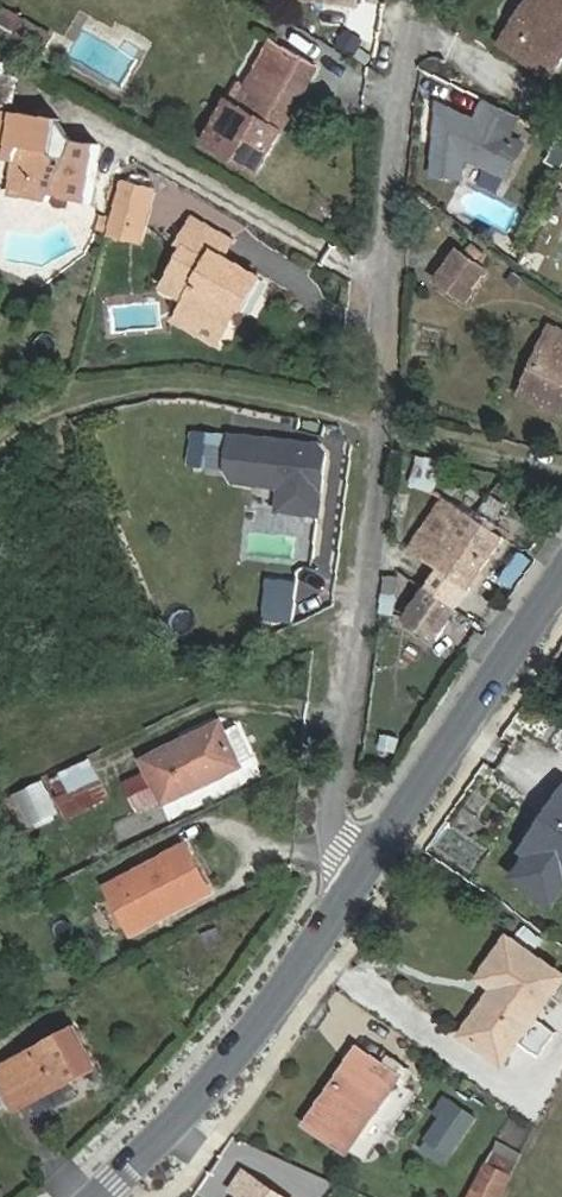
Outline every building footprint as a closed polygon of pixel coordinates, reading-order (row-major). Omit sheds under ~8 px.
[(513,25),(500,44),(549,78),(561,59),(557,56),(561,49),(561,0),(531,0),(536,3),(518,29),(513,25)] [(6,46),(22,18),(0,5),(0,43),(6,46)] [(33,62),(49,34),(22,18),(6,46),(33,62)] [(202,144),(256,174),(317,65),(273,41),(238,103),(229,97),(202,144)] [(17,76),(0,74),(0,107),(12,109),(17,76)] [(431,175),(467,178),(467,168),(523,173),(525,143),(517,142),(520,106),(481,103),(480,108),(438,104),(431,175)] [(56,117),(0,111),(0,156),(13,158),(9,196),(47,201),(51,194),(62,199),(90,203),(99,144),(75,140),(65,157),(51,155),(56,117)] [(123,182),(113,219),(144,227),(153,190),(123,182)] [(144,227),(113,219),(110,233),(140,241),(144,227)] [(221,335),(246,291),(250,293),(259,277),(223,257),(232,240),(193,219),(179,243),(186,247),(162,287),(186,301),(179,312),(221,335)] [(487,256),(472,246),(465,256),(480,266),(487,256)] [(465,256),(458,252),(439,281),(467,300),(487,271),(480,266),(465,256)] [(552,327),(523,395),(561,412),(561,331),(552,327)] [(321,426),(307,424),(305,431),(320,434),(321,426)] [(195,428),(192,465),(224,467),(227,431),(195,428)] [(226,482),(279,486),(277,511),(330,515),(336,439),(229,431),(226,482)] [(421,456),(412,484),(434,490),(442,462),(421,456)] [(442,572),(425,599),(421,596),(405,619),(436,639),(506,537),(446,497),(410,550),(442,572)] [(281,519),(248,535),(279,596),(305,582),(285,544),(292,540),(281,519)] [(395,614),(399,578),(386,576),(382,612),(395,614)] [(151,805),(163,799),(164,803),(240,766),(239,763),(231,746),(223,730),(220,722),(143,759),(149,771),(137,776),(151,805)] [(231,746),(239,763),(253,757),(237,723),(223,730),(231,746)] [(67,790),(76,811),(106,796),(90,761),(60,774),(67,790)] [(60,774),(50,779),(58,795),(67,790),(60,774)] [(151,805),(137,776),(125,782),(139,810),(151,805)] [(6,801),(19,831),(56,814),(42,784),(6,801)] [(58,795),(67,815),(76,811),(67,790),(58,795)] [(526,849),(561,873),(561,796),(526,849)] [(133,932),(209,891),(185,845),(109,886),(133,932)] [(225,941),(217,926),(200,934),(208,950),(225,941)] [(495,988),(463,1035),(504,1063),(561,980),(561,974),(508,937),(480,977),(495,988)] [(64,1100),(58,1086),(95,1067),(74,1027),(0,1067),(0,1081),(11,1102),(15,1110),(44,1094),(51,1107),(64,1100)] [(352,1066),(311,1127),(347,1152),(399,1076),(357,1048),(347,1062),(352,1066)] [(11,1102),(0,1081),(0,1108),(11,1102)] [(443,1096),(419,1152),(453,1167),(477,1111),(443,1096)] [(487,1165),(511,1176),(517,1164),(494,1151),(487,1165)] [(470,1196),(501,1196),(511,1176),(487,1165),(470,1196)] [(240,1196),(283,1196),(243,1171),(232,1189),(241,1196),(240,1196)]
